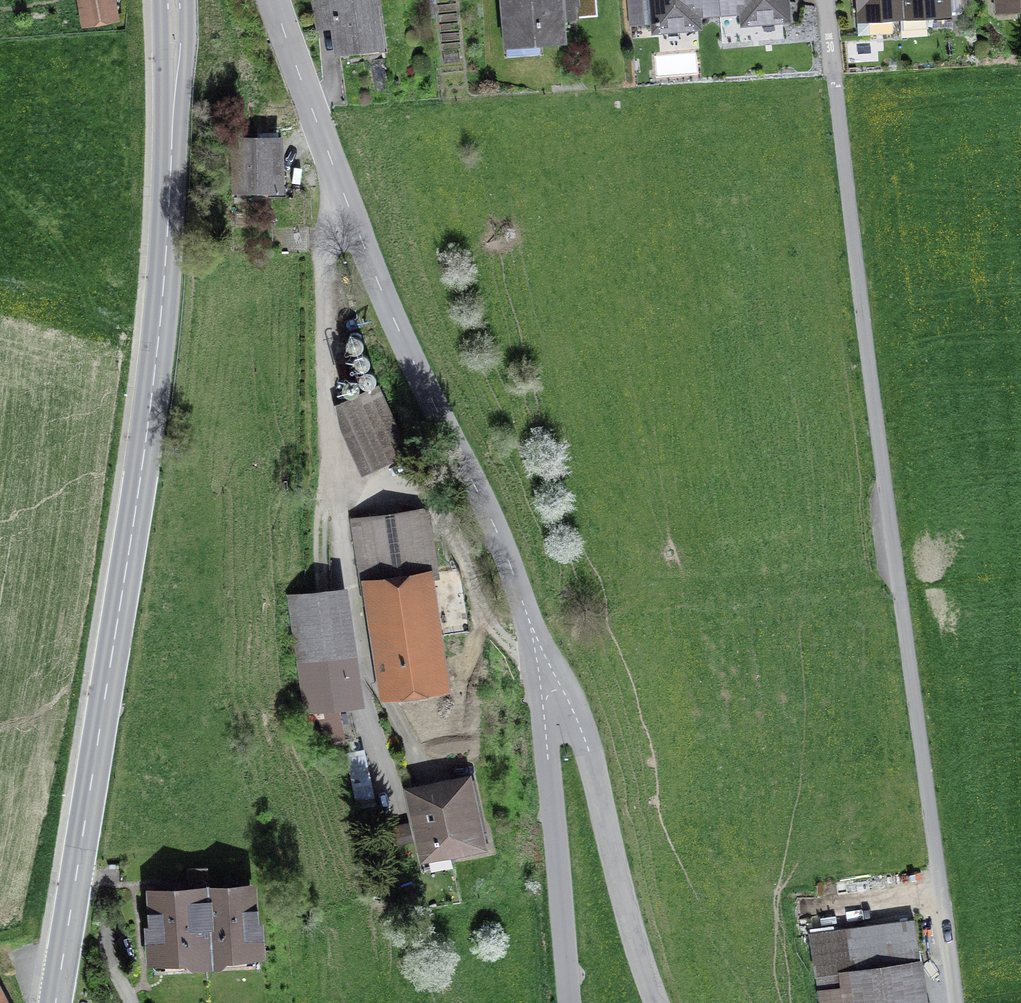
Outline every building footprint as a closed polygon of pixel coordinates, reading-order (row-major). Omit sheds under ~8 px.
[(88,19),(110,15),(107,0),(85,0),(88,19)] [(338,52),(380,46),(373,0),(314,0),(316,19),(333,16),(338,52)] [(561,19),(596,15),(595,0),(503,0),(507,55),(539,52),(538,42),(563,40),(561,19)] [(684,14),(720,11),(719,0),(652,0),(655,29),(685,27),(684,14)] [(785,0),(719,0),(720,11),(755,8),(756,21),(786,18),(785,0)] [(900,0),(861,0),(862,17),(901,14),(900,8),(900,0)] [(947,0),(900,0),(900,8),(915,7),(916,13),(948,11),(947,0)] [(998,8),(1020,7),(1020,0),(997,0),(998,8)] [(235,140),(236,190),(280,189),(278,139),(235,140)] [(348,351),(354,353),(360,351),(363,346),(362,340),(357,336),(351,336),(347,340),(345,346),(348,351)] [(355,369),(361,371),(366,369),(369,363),(368,358),(364,354),(358,354),(353,358),(352,363),(355,369)] [(363,387),(369,388),(374,385),(376,379),(374,374),(369,371),(363,372),(359,376),(359,382),(363,387)] [(343,382),(341,388),(344,394),(351,396),(357,393),(359,387),(356,381),(349,379),(343,382)] [(341,401),(373,470),(409,453),(378,384),(341,401)] [(445,681),(437,625),(427,626),(420,578),(433,576),(423,511),(357,521),(366,585),(362,585),(364,602),(378,600),(391,689),(445,681)] [(338,652),(341,652),(332,590),(292,596),(301,657),(317,655),(338,652)] [(347,700),(346,700),(338,652),(317,655),(327,704),(317,707),(325,746),(356,739),(347,700)] [(409,791),(424,857),(482,845),(467,779),(409,791)] [(385,828),(389,844),(412,839),(409,823),(385,828)] [(259,952),(257,925),(252,926),(250,887),(208,890),(207,867),(188,868),(189,891),(153,893),(155,928),(150,929),(152,958),(185,956),(192,962),(215,961),(221,954),(259,952)] [(913,919),(810,933),(820,1002),(925,1002),(913,919)]
